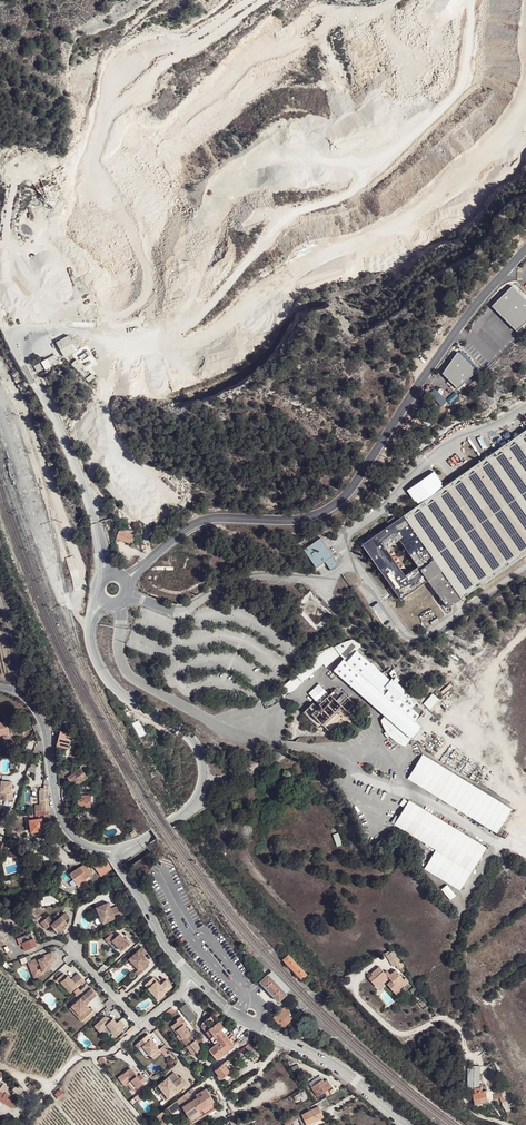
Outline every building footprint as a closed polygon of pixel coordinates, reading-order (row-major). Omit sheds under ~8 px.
[(491,307),(516,332),(525,322),(525,300),(512,286),(491,307)] [(77,351),(70,336),(55,342),(64,357),(77,351)] [(478,373),(458,353),(442,375),(458,389),(478,373)] [(56,355),(34,367),(36,369),(38,369),(39,371),(54,363),(56,364),(58,363),(57,361),(59,360),(56,355)] [(73,362),(71,364),(78,371),(83,366),(77,359),(73,362)] [(90,381),(92,380),(97,376),(95,373),(88,378),(90,381)] [(396,593),(401,599),(428,580),(448,608),(525,553),(525,430),(362,545),(391,585),(396,593)] [(133,535),(119,530),(116,538),(130,543),(133,535)] [(326,563),(334,556),(321,538),(304,550),(317,568),(326,563)] [(340,566),(334,556),(326,563),(332,571),(337,568),(340,566)] [(393,595),(396,593),(391,585),(388,588),(393,595)] [(283,636),(302,652),(307,646),(288,630),(283,636)] [(346,662),(360,674),(370,662),(356,650),(346,662)] [(344,659),(333,671),(412,738),(412,737),(421,727),(416,721),(410,716),(415,711),(421,716),(424,712),(410,698),(412,695),(399,683),(401,680),(398,678),(399,676),(396,674),(391,680),(370,662),(360,674),(346,662),(344,659)] [(322,712),(318,709),(312,704),(303,713),(319,729),(342,706),(352,716),(360,709),(344,693),(341,695),(334,689),(319,704),(321,706),(325,709),(322,712)] [(432,693),(423,704),(430,710),(439,699),(432,693)] [(416,721),(421,716),(415,711),(410,716),(416,721)] [(9,733),(10,733),(9,721),(0,722),(0,734),(3,734),(9,733)] [(61,731),(57,743),(57,745),(59,746),(69,749),(72,735),(71,733),(61,731)] [(510,810),(421,755),(407,778),(496,834),(510,810)] [(29,766),(27,771),(35,772),(37,765),(32,764),(30,767),(29,766)] [(72,773),(66,777),(70,782),(75,778),(78,783),(86,778),(80,767),(76,770),(75,768),(70,771),(72,773)] [(287,770),(282,775),(286,778),(287,777),(292,782),(295,778),(287,770)] [(12,781),(0,781),(0,800),(12,800),(12,781)] [(49,786),(45,785),(44,790),(40,790),(40,804),(44,804),(44,811),(49,811),(49,786)] [(90,795),(77,795),(78,808),(91,807),(90,795)] [(486,847),(409,799),(394,823),(436,849),(423,869),(458,891),(486,847)] [(49,819),(49,811),(44,811),(42,811),(41,811),(38,811),(36,811),(36,816),(44,815),(45,819),(49,819)] [(32,832),(44,830),(42,818),(30,820),(32,832)] [(75,853),(66,845),(64,848),(73,855),(75,853)] [(110,861),(106,858),(94,866),(101,876),(112,869),(114,868),(110,861)] [(85,863),(70,874),(79,886),(91,879),(89,876),(93,874),(85,863)] [(6,876),(2,877),(3,881),(4,884),(12,881),(12,880),(22,876),(22,874),(6,880),(6,876)] [(170,890),(162,894),(171,913),(179,909),(170,890)] [(112,909),(109,902),(97,908),(104,924),(116,918),(112,909)] [(120,906),(112,909),(116,918),(116,919),(124,916),(120,906)] [(49,917),(41,923),(47,929),(52,926),(59,933),(69,924),(66,921),(62,916),(55,923),(49,917)] [(110,940),(112,943),(115,940),(124,950),(133,941),(129,937),(128,939),(122,933),(118,936),(114,932),(108,938),(110,940)] [(34,937),(22,943),(25,951),(37,945),(34,937)] [(148,953),(142,947),(130,959),(139,970),(140,969),(143,972),(149,966),(146,963),(149,961),(144,956),(148,953)] [(399,959),(393,949),(379,957),(384,964),(391,960),(393,963),(399,959)] [(32,964),(29,965),(34,977),(41,975),(40,973),(44,972),(43,971),(50,968),(49,965),(57,958),(51,952),(44,955),(45,956),(39,959),(38,957),(31,960),(32,964)] [(283,959),(288,965),(294,960),(288,954),(283,959)] [(294,960),(288,965),(297,974),(302,969),(294,960)] [(392,980),(399,989),(408,981),(405,977),(403,978),(395,969),(391,973),(389,971),(386,973),(384,971),(379,965),(371,972),(372,974),(369,977),(376,986),(389,977),(392,980)] [(302,969),(297,974),(302,979),(307,974),(302,969)] [(273,971),(268,975),(286,993),(286,994),(290,990),(273,971)] [(60,983),(62,982),(71,992),(85,980),(79,973),(75,976),(77,978),(79,981),(76,983),(74,981),(69,976),(68,976),(64,973),(57,979),(60,983)] [(286,993),(268,975),(267,974),(262,980),(259,982),(271,994),(278,1002),(280,1000),(286,994),(286,993)] [(153,978),(145,985),(158,999),(167,992),(168,991),(172,988),(172,987),(172,986),(167,981),(163,984),(165,985),(165,986),(164,987),(162,988),(161,986),(153,978)] [(255,981),(251,978),(244,984),(249,988),(255,981)] [(401,992),(399,989),(392,980),(387,984),(396,996),(401,992)] [(98,995),(92,989),(84,996),(90,1002),(98,995)] [(84,996),(81,999),(87,1005),(90,1002),(84,996)] [(87,1005),(81,999),(73,1007),(81,1016),(82,1015),(86,1019),(93,1012),(87,1005)] [(198,1016),(187,1003),(181,1008),(191,1021),(198,1016)] [(273,1018),(283,1028),(284,1027),(291,1021),(290,1020),(293,1016),(289,1012),(290,1011),(285,1006),(273,1018)] [(81,1016),(73,1007),(70,1008),(82,1022),(86,1019),(82,1015),(81,1016)] [(219,1021),(212,1014),(203,1022),(203,1023),(202,1024),(202,1025),(202,1027),(203,1028),(206,1032),(209,1029),(219,1021)] [(191,1044),(196,1040),(190,1032),(191,1032),(185,1023),(187,1022),(182,1015),(177,1019),(179,1020),(172,1026),(176,1030),(177,1029),(184,1037),(185,1037),(191,1044)] [(95,1027),(100,1033),(107,1027),(110,1030),(109,1031),(115,1038),(122,1032),(121,1030),(125,1027),(120,1021),(117,1024),(115,1021),(114,1022),(112,1020),(105,1017),(95,1027)] [(224,1027),(219,1021),(209,1029),(214,1035),(211,1038),(214,1042),(216,1040),(217,1043),(216,1044),(209,1049),(217,1059),(234,1045),(225,1034),(221,1029),(224,1027)] [(229,1031),(225,1034),(234,1045),(237,1043),(239,1040),(229,1031)] [(148,1036),(139,1043),(142,1047),(151,1057),(153,1060),(161,1053),(159,1051),(157,1048),(158,1048),(148,1036)] [(196,1040),(191,1044),(187,1047),(190,1051),(194,1048),(198,1053),(202,1050),(200,1046),(203,1044),(202,1040),(200,1037),(196,1040)] [(253,1040),(250,1042),(245,1046),(250,1053),(251,1053),(257,1047),(253,1040)] [(260,1050),(257,1047),(251,1053),(253,1056),(260,1050)] [(100,1057),(99,1060),(103,1066),(107,1062),(103,1057),(100,1057)] [(499,1071),(502,1070),(497,1060),(494,1061),(499,1071)] [(221,1078),(230,1071),(225,1064),(228,1062),(227,1061),(215,1070),(221,1078)] [(474,1088),(480,1088),(480,1065),(468,1066),(468,1090),(474,1088)] [(126,1071),(123,1074),(129,1082),(127,1083),(133,1091),(146,1081),(141,1074),(137,1077),(136,1076),(134,1077),(132,1074),(134,1073),(130,1068),(126,1071)] [(231,1072),(230,1071),(221,1078),(222,1079),(231,1072)] [(167,1078),(172,1084),(178,1079),(174,1073),(167,1078)] [(154,1089),(158,1095),(162,1093),(168,1099),(186,1085),(181,1077),(178,1079),(172,1084),(167,1078),(154,1089)] [(323,1079),(312,1087),(318,1096),(333,1086),(327,1079),(325,1081),(323,1079)] [(12,1107),(17,1098),(12,1095),(8,1092),(9,1091),(7,1090),(9,1086),(4,1083),(0,1089),(0,1100),(12,1107)] [(20,1095),(24,1089),(17,1084),(14,1087),(15,1088),(13,1090),(20,1095)] [(482,1092),(482,1088),(480,1088),(474,1088),(475,1094),(473,1094),(475,1104),(489,1101),(486,1091),(482,1092)] [(198,1097),(196,1098),(202,1108),(206,1115),(218,1107),(214,1101),(206,1089),(196,1094),(198,1097)] [(56,1095),(60,1099),(65,1095),(62,1090),(60,1091),(60,1090),(57,1092),(58,1093),(56,1095)] [(305,1091),(294,1096),(298,1104),(309,1098),(305,1091)] [(508,1114),(511,1111),(504,1097),(507,1096),(504,1091),(498,1093),(499,1099),(508,1114)] [(185,1100),(182,1096),(168,1107),(173,1114),(182,1107),(182,1104),(181,1102),(185,1100)] [(202,1108),(196,1098),(183,1106),(189,1117),(193,1123),(206,1115),(202,1108)] [(307,1124),(324,1117),(320,1109),(329,1104),(326,1098),(284,1121),(286,1124),(287,1124),(298,1118),(303,1116),(307,1124)] [(309,1100),(299,1105),(302,1109),(312,1104),(309,1100)] [(303,1116),(298,1118),(302,1124),(307,1124),(303,1116)]
